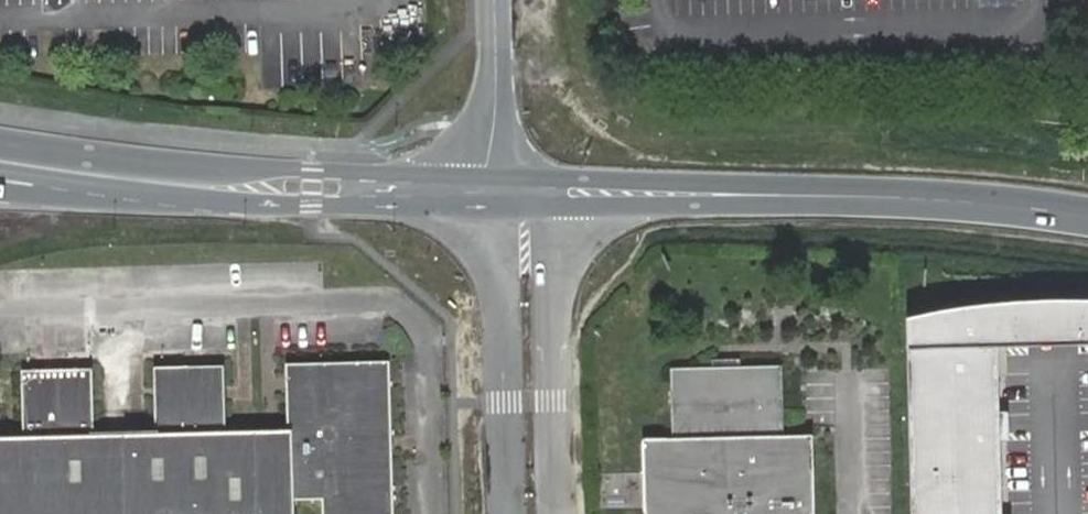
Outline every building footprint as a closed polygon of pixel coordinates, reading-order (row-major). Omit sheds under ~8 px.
[(910,513),(1004,513),(1000,345),(1087,344),(1087,300),(1017,301),(996,303),(906,317),(910,513)] [(390,360),(286,363),(288,429),(226,430),(224,364),(154,366),(156,432),(94,433),(92,367),(21,370),(23,436),(0,436),(0,513),(394,513),(390,360)] [(813,434),(779,435),(778,371),(676,373),(678,438),(644,439),(645,513),(815,513),(813,434)]
